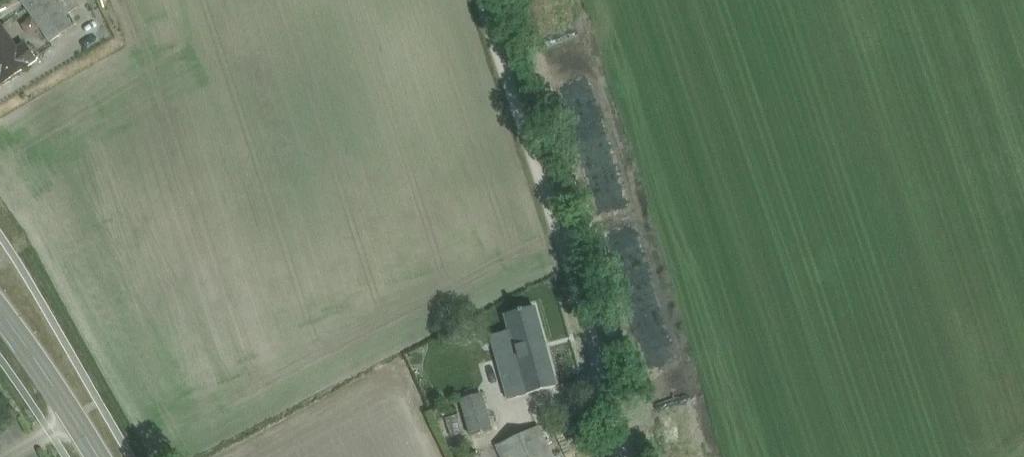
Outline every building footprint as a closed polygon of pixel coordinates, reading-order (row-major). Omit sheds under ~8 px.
[(50,42),(73,26),(65,15),(79,5),(75,0),(21,0),(50,42)] [(1,84),(36,60),(24,43),(16,48),(0,24),(0,83),(1,84)] [(534,306),(504,315),(512,348),(495,353),(508,399),(556,386),(534,306)] [(491,428),(481,393),(459,399),(469,434),(491,428)] [(494,446),(500,456),(553,456),(538,426),(494,446)]
